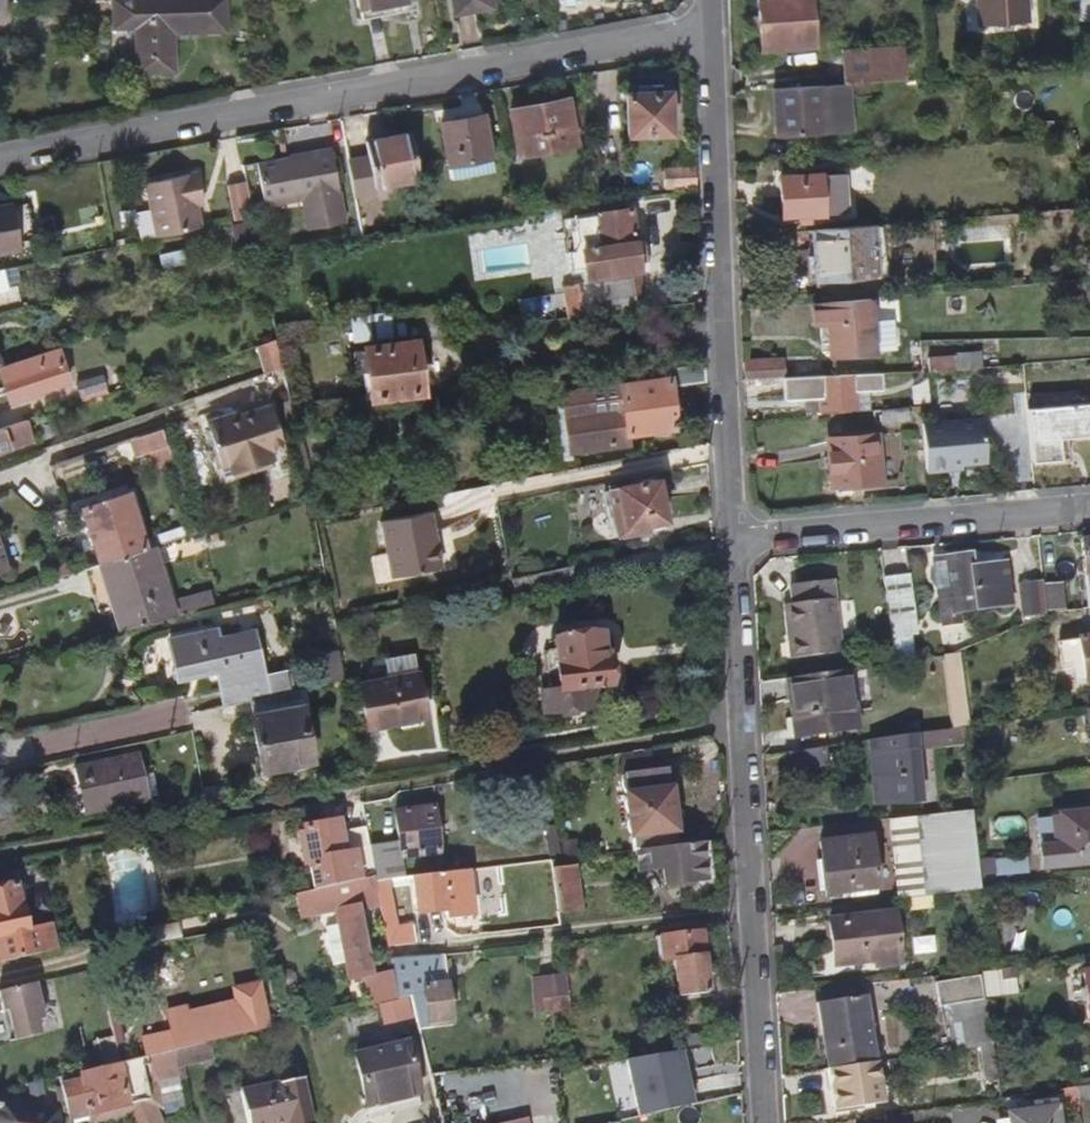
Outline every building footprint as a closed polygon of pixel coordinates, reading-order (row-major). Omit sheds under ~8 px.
[(222,0),(152,0),(110,2),(111,30),(133,28),(135,72),(173,71),(171,33),(223,31),(222,0)] [(412,0),(357,0),(359,10),(412,2),(412,0)] [(487,0),(450,0),(452,14),(489,8),(487,0)] [(811,0),(756,0),(760,48),(815,43),(811,0)] [(1022,0),(974,0),(976,24),(1024,20),(1022,0)] [(907,80),(905,46),(843,49),(844,84),(907,80)] [(828,133),(826,85),(774,88),(777,136),(828,133)] [(670,137),(669,94),(627,94),(627,137),(670,137)] [(577,146),(569,101),(509,112),(518,157),(577,146)] [(491,159),(484,115),(442,122),(449,165),(491,159)] [(419,179),(411,135),(366,143),(374,187),(419,179)] [(342,220),(328,147),(312,150),(312,153),(291,157),(290,155),(287,155),(259,161),(265,195),(292,190),(294,197),(302,196),(307,227),(342,220)] [(493,172),(491,159),(449,165),(451,178),(493,172)] [(696,188),(695,169),(665,171),(666,189),(696,188)] [(200,229),(195,204),(194,196),(201,195),(196,172),(144,182),(154,238),(200,229)] [(840,213),(838,172),(778,176),(781,217),(840,213)] [(266,203),(294,197),(292,190),(265,195),(266,203)] [(202,203),(201,195),(194,196),(195,204),(202,203)] [(11,206),(0,208),(0,253),(18,250),(11,206)] [(254,218),(251,206),(238,209),(240,221),(254,218)] [(72,219),(70,207),(55,209),(57,222),(72,219)] [(640,273),(631,210),(574,219),(579,250),(567,252),(571,276),(585,274),(586,281),(640,273)] [(258,240),(254,218),(240,221),(231,223),(235,244),(258,240)] [(579,250),(574,219),(562,220),(567,252),(579,250)] [(876,277),(872,225),(814,230),(817,281),(876,277)] [(187,262),(184,251),(163,256),(165,267),(187,262)] [(16,287),(7,289),(2,270),(0,270),(0,314),(21,309),(16,287)] [(644,310),(640,280),(605,286),(609,315),(644,310)] [(598,317),(593,284),(580,286),(584,319),(598,317)] [(584,319),(580,286),(563,289),(567,321),(584,319)] [(898,347),(896,318),(872,319),(871,299),(814,304),(816,328),(828,327),(830,351),(898,347)] [(447,337),(443,306),(404,312),(407,334),(408,337),(418,335),(419,341),(447,337)] [(407,334),(404,312),(390,314),(394,336),(407,334)] [(394,336),(390,314),(350,319),(354,342),(394,336)] [(278,340),(261,346),(267,373),(283,367),(278,340)] [(421,393),(415,347),(357,355),(360,377),(363,377),(367,401),(421,393)] [(57,352),(28,360),(31,372),(0,381),(0,388),(5,405),(67,387),(57,352)] [(966,367),(965,352),(924,354),(925,369),(966,367)] [(783,378),(781,358),(743,361),(744,380),(783,378)] [(28,360),(0,368),(0,381),(31,372),(28,360)] [(675,430),(670,389),(705,384),(704,364),(668,369),(669,381),(620,389),(563,395),(568,449),(626,443),(625,435),(675,430)] [(1023,386),(1021,368),(1002,369),(1003,388),(1023,386)] [(884,387),(884,372),(785,378),(786,399),(821,397),(822,407),(858,405),(857,389),(870,388),(884,387)] [(106,396),(101,378),(74,386),(80,404),(106,396)] [(871,406),(870,388),(857,389),(858,405),(858,407),(871,406)] [(1026,409),(1030,463),(1060,460),(1058,439),(1089,437),(1089,412),(1089,404),(1026,409)] [(918,416),(917,405),(904,406),(904,417),(918,416)] [(927,405),(917,405),(918,416),(927,415),(927,405)] [(904,417),(904,406),(880,408),(880,419),(904,417)] [(270,454),(284,449),(270,407),(208,427),(221,469),(228,467),(231,476),(273,462),(270,454)] [(985,417),(920,423),(924,473),(948,471),(948,466),(961,465),(990,462),(985,417)] [(32,442),(26,421),(0,430),(0,452),(32,442)] [(169,448),(163,431),(130,442),(136,459),(149,455),(169,448)] [(884,483),(880,434),(829,438),(834,487),(884,483)] [(174,465),(169,448),(149,455),(154,472),(174,465)] [(647,528),(669,523),(660,483),(611,493),(621,541),(648,535),(647,528)] [(149,548),(131,493),(84,509),(101,564),(149,548)] [(442,571),(430,513),(380,524),(391,581),(442,571)] [(1081,540),(1088,609),(1089,609),(1089,539),(1081,540)] [(171,603),(153,547),(149,548),(101,564),(100,564),(121,630),(174,613),(171,603)] [(944,561),(935,561),(938,627),(954,625),(953,610),(1006,605),(1004,565),(971,566),(970,554),(944,555),(944,561)] [(909,618),(904,576),(880,579),(885,621),(902,619),(909,618)] [(839,651),(829,580),(788,586),(790,605),(787,606),(791,637),(786,638),(789,658),(839,651)] [(1044,584),(1043,581),(1028,583),(1031,616),(1032,620),(1047,614),(1046,611),(1044,584)] [(1031,616),(1028,583),(1017,584),(1020,617),(1031,616)] [(1066,610),(1063,583),(1044,584),(1046,611),(1066,610)] [(174,613),(212,601),(209,591),(171,603),(174,613)] [(791,637),(787,606),(782,606),(786,638),(791,637)] [(906,660),(902,619),(885,621),(890,663),(906,660)] [(264,678),(255,634),(220,642),(218,633),(173,642),(181,681),(219,673),(226,709),(249,704),(292,694),(287,674),(264,678)] [(612,690),(609,664),(603,665),(600,637),(551,643),(557,694),(541,696),(543,717),(596,711),(594,692),(612,690)] [(1079,640),(1085,685),(1089,684),(1089,639),(1079,640)] [(1085,685),(1079,640),(1058,643),(1062,670),(1070,668),(1073,686),(1085,685)] [(962,728),(954,650),(939,656),(948,730),(962,728)] [(387,685),(359,690),(366,735),(424,726),(414,664),(384,669),(387,685)] [(855,728),(847,669),(786,677),(793,736),(855,728)] [(249,704),(260,773),(313,764),(302,692),(292,694),(249,704)] [(921,796),(913,735),(868,741),(876,802),(921,796)] [(826,767),(824,747),(786,753),(788,772),(826,767)] [(651,771),(649,753),(620,757),(623,775),(651,771)] [(145,756),(78,770),(82,788),(69,791),(75,818),(161,800),(156,776),(150,777),(145,756)] [(681,829),(679,812),(673,813),(667,769),(651,771),(623,775),(632,852),(638,851),(676,846),(674,829),(681,829)] [(228,803),(227,793),(210,796),(212,806),(228,803)] [(440,854),(431,809),(394,816),(402,861),(440,854)] [(981,859),(976,810),(918,817),(890,820),(898,901),(906,900),(926,897),(931,897),(984,890),(982,876),(981,859)] [(1065,815),(1067,837),(1045,839),(1047,860),(1069,858),(1069,860),(1089,858),(1089,812),(1065,815)] [(995,826),(993,813),(979,814),(980,827),(995,826)] [(1067,837),(1065,815),(1042,817),(1045,839),(1067,837)] [(366,849),(363,831),(339,836),(336,824),(302,831),(313,891),(371,878),(366,849)] [(559,861),(552,828),(542,830),(548,863),(551,862),(559,861)] [(876,888),(871,837),(823,842),(828,893),(876,888)] [(575,857),(574,843),(560,845),(562,859),(575,857)] [(704,880),(699,843),(689,844),(695,881),(704,880)] [(695,881),(689,844),(676,846),(638,851),(642,877),(663,874),(664,885),(695,881)] [(402,881),(395,845),(366,849),(371,878),(373,885),(386,883),(402,881)] [(148,906),(134,853),(109,859),(123,912),(148,906)] [(995,858),(981,859),(982,876),(996,874),(996,877),(1029,873),(1027,857),(995,860),(995,858)] [(578,913),(572,867),(552,869),(558,915),(578,913)] [(444,912),(440,876),(411,880),(416,916),(444,912)] [(373,885),(371,878),(313,891),(294,896),(299,917),(334,910),(337,921),(344,958),(349,980),(364,977),(370,1007),(387,1003),(394,1001),(388,969),(371,973),(358,910),(376,906),(373,885)] [(395,931),(386,883),(373,885),(376,906),(384,948),(412,944),(410,929),(395,931)] [(48,923),(25,928),(15,884),(0,887),(0,964),(55,951),(48,923)] [(932,907),(931,897),(926,897),(906,900),(907,910),(932,907)] [(900,965),(895,915),(832,922),(836,965),(877,960),(878,967),(900,965)] [(344,958),(337,921),(322,925),(330,961),(344,958)] [(935,937),(918,940),(922,962),(939,960),(935,937)] [(708,992),(703,956),(673,960),(678,996),(708,992)] [(451,1020),(443,959),(388,966),(388,969),(394,1001),(409,998),(413,1014),(417,1030),(437,1028),(436,1022),(451,1020)] [(1018,994),(1016,965),(992,968),(988,968),(984,969),(988,997),(1018,994)] [(568,994),(565,973),(533,977),(537,1015),(538,1015),(570,1010),(568,994)] [(984,1001),(981,976),(936,981),(939,1005),(950,1004),(984,1001)] [(31,985),(0,992),(0,1016),(3,1015),(9,1043),(35,1037),(32,1023),(39,1021),(31,985)] [(265,1031),(254,985),(227,991),(231,1006),(182,1017),(180,1012),(164,1015),(170,1040),(154,1043),(157,1055),(170,1052),(208,1044),(265,1031)] [(413,1014),(409,998),(394,1001),(387,1003),(391,1019),(413,1014)] [(870,1064),(859,998),(816,1005),(826,1070),(828,1070),(870,1064)] [(950,1004),(956,1050),(978,1047),(993,1045),(988,1000),(984,1001),(950,1004)] [(115,1065),(108,1038),(90,1042),(96,1069),(115,1065)] [(212,1060),(208,1044),(170,1052),(171,1056),(174,1068),(212,1060)] [(418,1095),(405,1044),(353,1057),(365,1107),(418,1095)] [(997,1078),(993,1045),(978,1047),(983,1080),(997,1078)] [(692,1106),(680,1051),(625,1061),(638,1118),(692,1106)] [(75,1083),(57,1087),(66,1122),(181,1097),(174,1068),(171,1056),(74,1078),(75,1083)] [(881,1103),(875,1063),(870,1064),(828,1070),(834,1111),(881,1103)] [(298,1078),(235,1094),(242,1122),(309,1122),(298,1078)] [(1077,1087),(1081,1102),(1089,1101),(1089,1085),(1077,1087)] [(1081,1102),(1077,1087),(1071,1088),(1074,1103),(1081,1102)] [(368,1119),(420,1106),(418,1095),(365,1107),(368,1119)] [(185,1112),(181,1097),(66,1122),(136,1122),(185,1112)] [(1083,1110),(1081,1102),(1074,1103),(1075,1111),(1083,1110)] [(1067,1104),(1020,1111),(1021,1122),(1069,1122),(1067,1104)] [(50,1118),(0,1105),(0,1122),(52,1122),(50,1118)]
